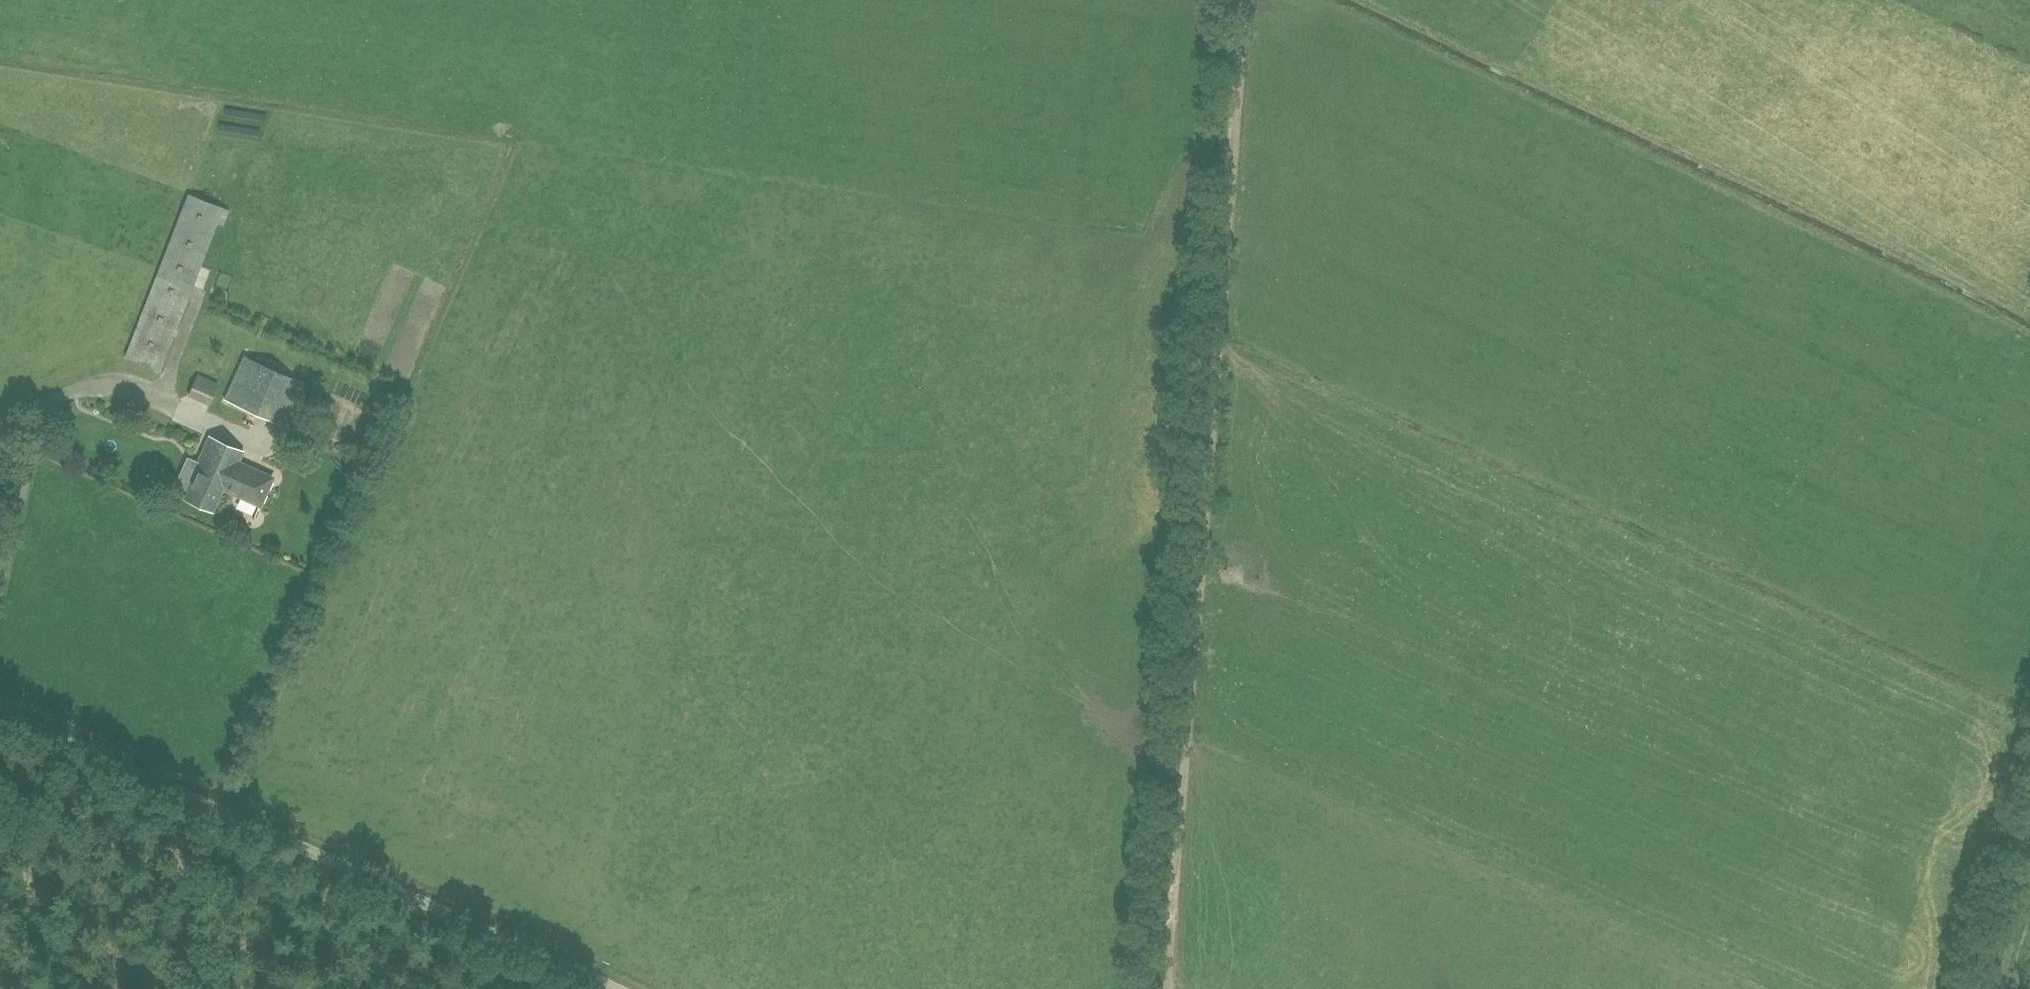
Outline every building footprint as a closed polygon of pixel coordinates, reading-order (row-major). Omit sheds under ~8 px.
[(222,207),(188,194),(125,357),(159,371),(216,223),(223,225),(230,210),(222,207)] [(288,428),(308,384),(245,356),(244,355),(224,399),(288,428)] [(242,449),(241,450),(209,436),(195,467),(197,468),(184,498),(212,511),(222,488),(226,490),(238,462),(243,450),(242,449)] [(226,490),(260,505),(272,477),(238,462),(226,490)]
